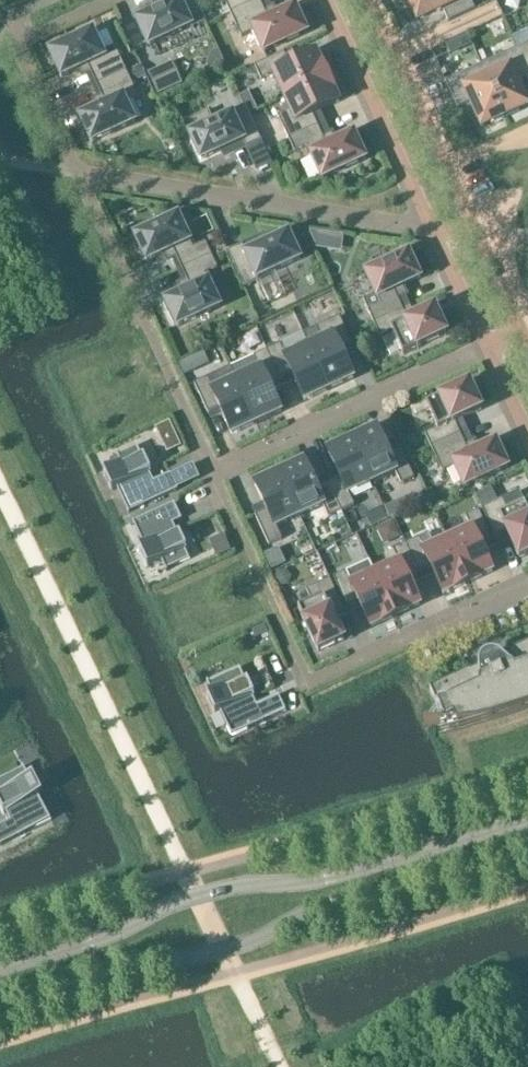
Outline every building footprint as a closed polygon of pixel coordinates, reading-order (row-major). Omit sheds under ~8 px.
[(149,47),(191,28),(192,30),(207,23),(196,0),(178,0),(179,2),(137,21),(149,47)] [(231,14),(260,0),(224,0),(231,14)] [(265,12),(260,0),(231,14),(242,39),(254,33),(264,54),(308,34),(296,8),(278,16),(274,8),(265,12)] [(418,22),(443,10),(449,23),(475,10),(471,0),(408,0),(418,22)] [(103,53),(94,32),(50,53),(62,78),(79,70),(83,78),(92,74),(97,86),(127,72),(115,48),(103,53)] [(518,50),(527,72),(527,45),(518,50)] [(506,118),(527,108),(527,105),(518,83),(527,78),(527,72),(518,50),(482,66),(506,118)] [(213,54),(209,67),(211,73),(227,66),(220,51),(213,54)] [(274,76),(285,99),(328,79),(317,54),(290,66),(285,54),(255,68),(262,81),(274,76)] [(173,63),(148,75),(158,97),(183,85),(173,63)] [(142,65),(127,72),(132,84),(147,77),(142,65)] [(471,104),(482,129),(506,118),(482,66),(446,83),(458,110),(471,104)] [(98,110),(80,118),(92,144),(136,123),(126,102),(138,97),(132,84),(127,72),(97,86),(102,97),(94,101),(98,110)] [(340,103),(328,79),(285,99),(291,112),(279,118),(289,141),(319,127),(313,116),(340,103)] [(193,134),(189,135),(201,161),(243,142),(247,149),(262,142),(245,107),(231,114),(232,116),(214,124),(209,113),(187,123),(193,134)] [(322,181),(366,160),(354,134),(336,143),(333,134),(324,138),(319,127),(289,141),(295,154),(307,148),(322,181)] [(179,217),(135,237),(147,263),(165,254),(168,263),(177,259),(182,270),(212,256),(227,250),(223,242),(208,249),(206,244),(194,249),(179,217)] [(310,232),(310,234),(315,247),(315,250),(326,251),(328,235),(310,232)] [(228,253),(245,288),(259,282),(258,279),(301,260),(289,234),(247,254),(243,246),(228,253)] [(403,288),(421,279),(409,254),(366,274),(380,306),(368,312),(374,325),(404,311),(398,300),(407,296),(403,288)] [(183,294),(165,302),(177,328),(221,308),(206,275),(218,269),(212,256),(182,270),(188,282),(179,286),(183,294)] [(409,323),(404,311),(374,325),(380,338),(393,332),(404,356),(447,336),(435,310),(409,323)] [(317,329),(304,335),(309,347),(329,391),(354,379),(342,353),(354,348),(340,318),(317,329)] [(281,346),(268,352),(281,381),(292,376),(304,402),(329,391),(309,347),(286,358),(281,346)] [(260,370),(237,380),(257,424),(282,413),(270,386),(281,381),(268,352),(255,358),(260,370)] [(208,379),(195,385),(208,415),(220,409),(232,436),(257,424),(237,380),(231,368),(208,379)] [(456,423),(482,411),(470,386),(427,406),(438,430),(425,435),(431,448),(461,435),(456,423)] [(352,440),(372,484),(396,473),(401,485),(414,479),(401,450),(389,455),(377,429),(352,440)] [(465,488),(508,468),(497,442),(479,450),(475,442),(466,446),(461,435),(431,448),(443,473),(455,467),(465,488)] [(177,438),(165,443),(170,453),(182,447),(177,438)] [(328,483),(342,513),(355,507),(349,495),(372,484),(352,440),(327,452),(339,478),(328,483)] [(130,514),(130,513),(179,491),(171,475),(154,482),(150,475),(152,474),(143,455),(141,455),(137,447),(119,455),(118,454),(117,455),(122,465),(104,473),(113,492),(118,490),(129,514),(130,514)] [(323,506),(329,519),(342,513),(328,483),(317,488),(305,462),(280,474),(300,517),(323,506)] [(267,511),(256,517),(269,546),(282,540),(277,528),(300,517),(280,474),(255,485),(267,511)] [(491,489),(477,495),(484,509),(498,503),(491,489)] [(413,496),(398,503),(404,514),(418,507),(413,496)] [(527,557),(527,510),(525,505),(511,511),(506,499),(498,503),(484,509),(482,510),(496,539),(508,534),(520,560),(527,557)] [(182,521),(175,504),(134,523),(133,524),(144,547),(140,549),(149,569),(162,563),(167,573),(168,572),(167,571),(190,560),(188,555),(189,554),(179,531),(177,532),(173,525),(182,521)] [(493,541),(479,511),(466,518),(472,530),(448,540),(468,584),(493,573),(481,546),(493,541)] [(431,569),(444,596),(468,584),(448,540),(435,547),(429,535),(406,545),(420,575),(431,569)] [(211,547),(217,559),(232,551),(227,540),(211,547)] [(376,574),(396,618),(421,606),(409,580),(420,575),(406,545),(393,551),(399,563),(376,574)] [(282,555),(268,562),(273,571),(286,565),(282,555)] [(347,573),(334,579),(347,608),(359,603),(371,629),(396,618),(376,574),(353,585),(347,573)] [(313,603),(299,610),(319,653),(345,641),(332,615),(344,610),(330,580),(307,591),(313,603)] [(263,625),(251,631),(255,638),(267,633),(263,625)] [(425,727),(458,727),(476,725),(491,722),(520,713),(527,710),(527,647),(511,655),(512,656),(503,660),(500,657),(498,656),(495,656),(494,655),(491,656),(489,656),(487,657),(485,658),(484,660),(482,661),(481,663),(480,665),(480,668),(480,670),(472,675),(471,673),(431,692),(445,723),(454,719),(457,726),(440,726),(425,726),(425,727)] [(216,716),(221,714),(232,738),(286,713),(279,697),(257,707),(253,699),(254,698),(245,679),(244,680),(240,669),(207,685),(212,695),(208,696),(216,716)] [(5,815),(7,814),(11,822),(0,827),(0,847),(51,821),(39,798),(43,795),(33,777),(29,779),(24,769),(0,781),(0,805),(5,815)]
